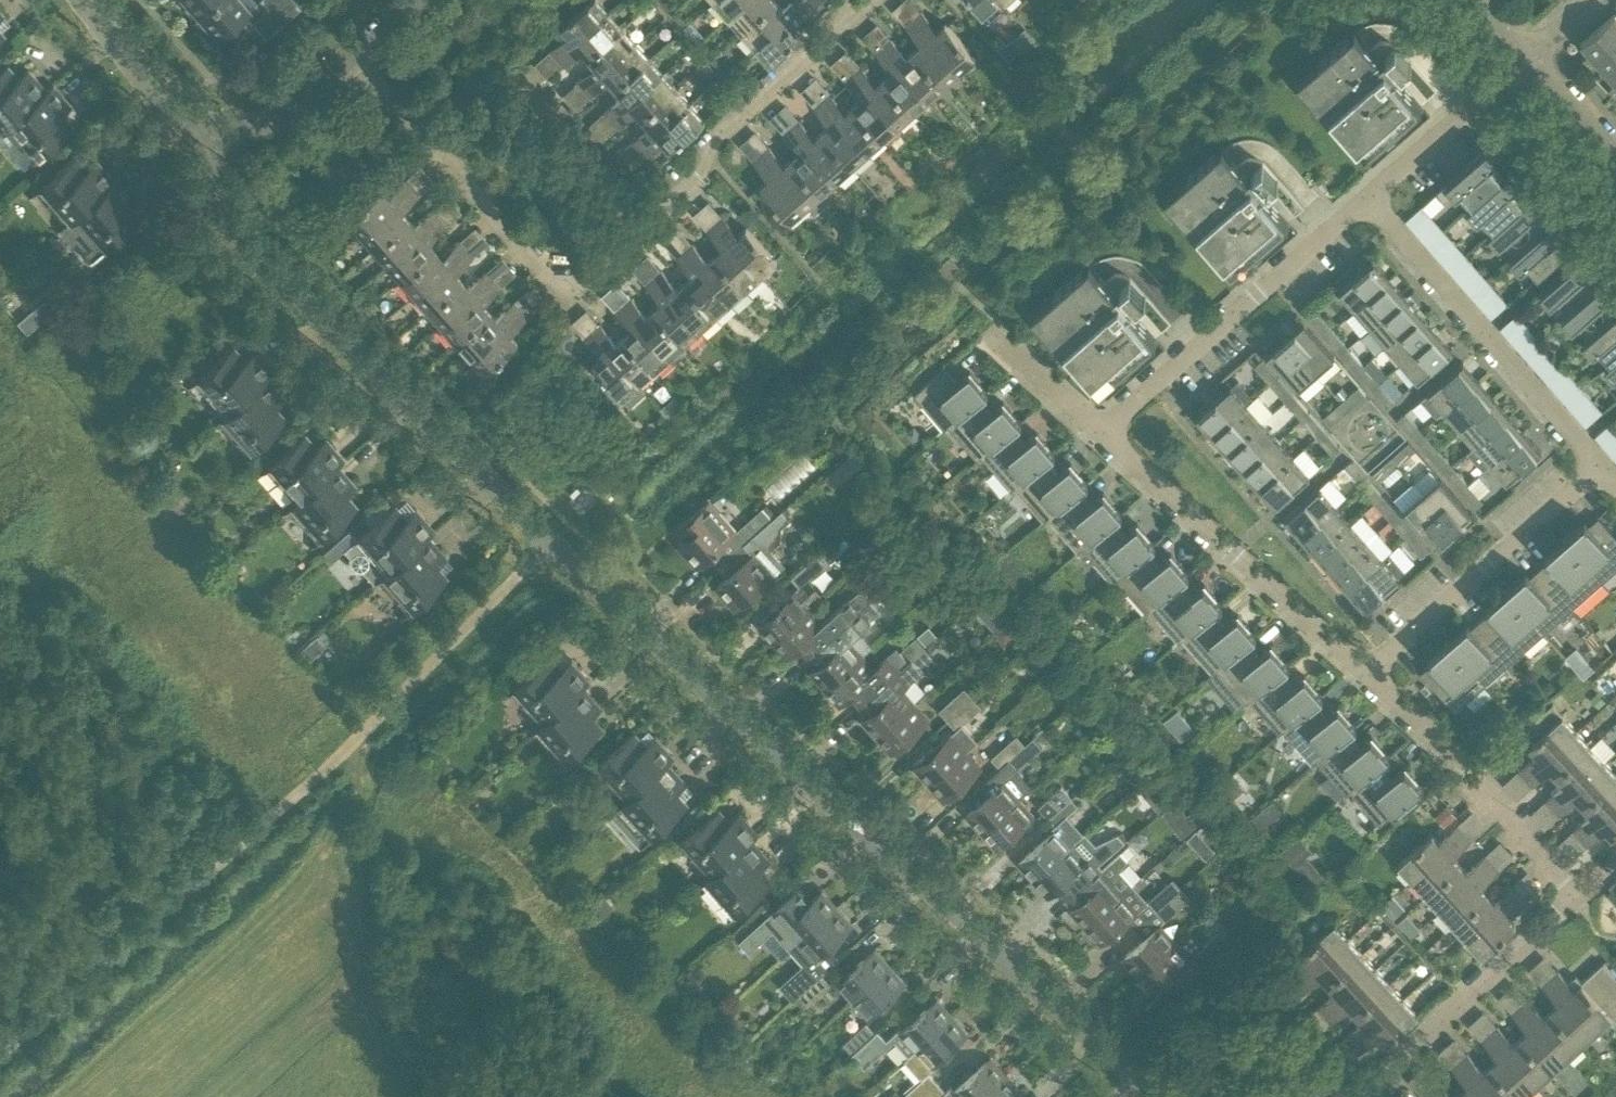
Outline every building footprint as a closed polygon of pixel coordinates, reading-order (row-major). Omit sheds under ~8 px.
[(215,0),(187,0),(199,14),(215,0)] [(302,6),(297,0),(258,0),(251,7),(245,0),(215,0),(199,14),(219,36),(235,22),(238,26),(245,21),(250,28),(256,23),(267,36),(302,6)] [(610,13),(598,0),(592,0),(561,27),(568,35),(550,51),(558,59),(610,13)] [(748,0),(719,0),(732,14),(748,0)] [(777,0),(748,0),(732,14),(745,29),(777,0)] [(808,0),(792,0),(785,6),(780,0),(777,0),(745,29),(758,44),(808,0)] [(806,30),(799,22),(817,6),(812,0),(808,0),(758,44),(772,60),(806,30)] [(1004,1),(1004,0),(974,0),(988,15),(1004,1)] [(939,29),(923,11),(916,18),(961,70),(977,56),(947,22),(939,29)] [(589,58),(623,28),(610,13),(558,59),(564,66),(582,51),(589,58)] [(1615,40),(1615,13),(1582,42),(1591,53),(1583,60),(1587,65),(1615,40)] [(946,83),(961,70),(916,18),(907,25),(923,43),(916,50),(924,58),(946,83)] [(693,22),(686,27),(692,35),(699,29),(693,22)] [(584,89),(636,43),(623,28),(589,58),(596,66),(578,81),(584,89)] [(1365,156),(1423,105),(1366,40),(1356,29),(1298,80),(1365,156)] [(908,56),(892,38),(885,45),(922,85),(931,96),(946,83),(924,58),(916,50),(908,56)] [(1012,40),(1001,49),(1011,60),(1021,51),(1012,40)] [(1615,66),(1615,40),(1587,65),(1592,70),(1600,63),(1609,73),(1615,66)] [(616,89),(650,59),(636,43),(584,89),(591,97),(609,81),(616,89)] [(915,110),(920,106),(931,96),(922,85),(885,45),(877,52),(893,70),(885,76),(915,110)] [(1404,71),(1413,63),(1397,45),(1388,53),(1404,71)] [(612,121),(664,74),(650,59),(616,89),(623,96),(605,112),(612,121)] [(8,64),(0,71),(0,131),(5,126),(54,84),(53,83),(47,89),(28,68),(19,76),(8,64)] [(878,83),(862,65),(854,72),(900,124),(915,110),(885,76),(878,83)] [(885,137),(900,124),(854,72),(846,79),(862,97),(855,103),(885,137)] [(643,119),(677,89),(664,74),(612,121),(618,128),(636,112),(643,119)] [(35,160),(74,125),(63,113),(72,104),(54,84),(5,126),(35,160)] [(639,151),(691,105),(677,89),(643,119),(650,127),(632,143),(639,151)] [(847,110),(831,92),(824,98),(870,150),(885,137),(855,103),(847,110)] [(855,164),(870,150),(824,98),(816,106),(832,124),(824,130),(855,164)] [(671,150),(705,120),(691,105),(639,151),(645,158),(663,142),(671,150)] [(817,137),(801,119),(793,126),(839,177),(855,164),(824,130),(817,137)] [(824,191),(839,177),(793,126),(785,133),(801,151),(794,157),(824,191)] [(1232,273),(1290,222),(1233,156),(1224,145),(1165,196),(1232,273)] [(786,164),(770,146),(763,152),(809,204),(824,191),(794,157),(786,164)] [(1475,203),(1504,177),(1504,176),(1492,163),(1498,158),(1488,146),(1447,182),(1457,193),(1463,189),(1474,202),(1475,203)] [(792,219),(809,204),(763,152),(754,160),(770,178),(762,185),(792,219)] [(87,167),(84,164),(76,155),(37,189),(67,223),(74,217),(116,180),(115,179),(97,159),(87,167)] [(1271,188),(1280,180),(1264,161),(1255,170),(1271,188)] [(1526,202),(1525,200),(1514,187),(1519,182),(1509,171),(1504,176),(1504,177),(1475,203),(1474,202),(1468,206),(1479,218),(1484,213),(1495,226),(1497,228),(1526,202)] [(103,250),(142,216),(131,204),(141,195),(122,174),(115,179),(116,180),(74,217),(103,250)] [(360,232),(412,186),(405,179),(387,195),(380,186),(346,216),(360,232)] [(373,248),(407,217),(401,210),(419,194),(412,186),(360,232),(373,248)] [(1548,226),(1546,225),(1535,212),(1540,207),(1530,195),(1525,200),(1526,202),(1497,228),(1495,226),(1490,231),(1500,242),(1505,238),(1517,251),(1519,252),(1548,226)] [(1414,227),(1431,213),(1423,204),(1407,219),(1414,227)] [(387,263),(439,217),(432,209),(414,225),(407,217),(373,248),(387,263)] [(740,233),(724,215),(717,221),(764,274),(779,260),(748,226),(740,233)] [(400,278),(434,248),(428,240),(446,224),(439,217),(387,263),(400,278)] [(1540,277),(1570,251),(1557,236),(1562,231),(1552,220),(1546,225),(1548,226),(1519,252),(1517,251),(1511,255),(1521,267),(1527,262),(1540,277)] [(748,288),(764,274),(717,221),(709,229),(725,247),(718,254),(748,288)] [(848,223),(839,231),(845,238),(853,230),(848,223)] [(1436,252),(1452,238),(1445,229),(1428,243),(1436,252)] [(414,294),(466,248),(459,240),(441,256),(434,248),(400,278),(414,294)] [(710,261),(694,242),(687,249),(733,301),(748,288),(718,254),(710,261)] [(427,309),(461,279),(455,271),(473,255),(466,248),(414,294),(427,309)] [(717,315),(733,301),(687,249),(678,256),(694,274),(687,281),(717,315)] [(1457,276),(1474,262),(1466,253),(1450,268),(1457,276)] [(1570,311),(1599,285),(1598,284),(1587,271),(1592,266),(1582,254),(1542,290),(1552,301),(1557,296),(1569,310),(1570,311)] [(1357,308),(1392,277),(1376,259),(1341,290),(1357,308)] [(1100,389),(1158,338),(1100,273),(1091,262),(1033,313),(1100,389)] [(441,324),(493,278),(486,270),(468,286),(461,279),(427,309),(441,324)] [(679,288),(663,270),(656,276),(702,328),(717,315),(687,281),(679,288)] [(687,341),(702,328),(656,276),(648,283),(664,301),(657,307),(687,341)] [(1372,326),(1407,295),(1392,277),(1357,308),(1372,326)] [(454,339),(488,309),(482,302),(500,286),(493,278),(441,324),(454,339)] [(1138,304),(1147,296),(1131,278),(1122,286),(1138,304)] [(1479,301),(1495,287),(1487,278),(1471,292),(1479,301)] [(1615,313),(1615,304),(1608,295),(1614,290),(1604,279),(1598,284),(1599,285),(1570,311),(1569,310),(1563,314),(1573,326),(1579,321),(1590,334),(1591,335),(1615,313)] [(1388,343),(1423,313),(1407,295),(1372,326),(1388,343)] [(649,315),(633,297),(625,303),(654,336),(671,355),(687,341),(657,307),(649,315)] [(468,354),(520,308),(513,301),(495,317),(488,309),(454,339),(468,354)] [(656,369),(671,355),(654,336),(625,303),(617,310),(633,328),(626,335),(656,369)] [(482,371),(516,341),(509,332),(527,317),(520,308),(468,354),(482,371)] [(1509,335),(1525,321),(1518,312),(1501,327),(1509,335)] [(1403,361),(1438,330),(1423,313),(1388,343),(1403,361)] [(1615,357),(1615,313),(1591,335),(1590,334),(1585,339),(1595,350),(1600,346),(1611,359),(1612,360),(1615,357)] [(1326,335),(1334,328),(1323,316),(1315,324),(1326,335)] [(1317,372),(1336,356),(1305,321),(1287,337),(1317,372)] [(618,342),(602,324),(595,330),(619,358),(641,382),(656,369),(626,335),(618,342)] [(1336,347),(1344,340),(1334,328),(1326,335),(1336,347)] [(625,397),(641,382),(619,358),(595,330),(587,337),(603,355),(594,363),(625,397)] [(1419,379),(1454,349),(1438,330),(1403,361),(1419,379)] [(1299,388),(1317,372),(1287,337),(1268,353),(1299,388)] [(1530,360),(1547,345),(1539,337),(1523,351),(1530,360)] [(245,358),(234,345),(195,380),(224,413),(218,419),(218,420),(267,377),(274,371),(255,349),(245,358)] [(1357,371),(1365,363),(1354,351),(1346,359),(1357,371)] [(1612,360),(1611,359),(1606,363),(1615,375),(1615,357),(1612,360)] [(1464,360),(1421,398),(1437,416),(1445,409),(1480,378),(1464,360)] [(1552,384),(1568,370),(1561,361),(1544,376),(1552,384)] [(1367,382),(1375,375),(1365,363),(1357,371),(1367,382)] [(1271,383),(1280,376),(1269,364),(1261,371),(1271,383)] [(958,380),(946,366),(915,393),(946,428),(950,424),(949,424),(980,397),(981,398),(990,390),(971,369),(958,380)] [(563,390),(571,383),(564,375),(556,382),(563,390)] [(1282,395),(1290,387),(1280,376),(1271,383),(1282,395)] [(248,453),(287,418),(276,406),(285,397),(267,377),(218,420),(248,453)] [(1461,427),(1496,396),(1480,378),(1445,409),(1461,427)] [(1214,434),(1249,403),(1254,398),(1238,380),(1198,415),(1214,434)] [(1573,409),(1590,394),(1582,386),(1566,400),(1573,409)] [(1337,393),(1343,399),(1349,394),(1344,387),(1337,393)] [(1388,406),(1396,399),(1385,387),(1377,394),(1388,406)] [(1349,408),(1361,398),(1354,390),(1349,394),(1343,399),(1342,400),(1349,408)] [(1476,444),(1511,414),(1496,396),(1461,427),(1475,443),(1476,444)] [(992,411),(981,398),(980,397),(949,424),(950,424),(979,458),(983,455),(983,454),(1013,427),(1014,428),(1023,420),(1005,399),(992,411)] [(1302,418),(1310,411),(1300,399),(1292,406),(1302,418)] [(1337,419),(1349,408),(1342,400),(1330,411),(1337,419)] [(1229,451),(1264,420),(1249,403),(1214,434),(1229,451)] [(1313,430),(1321,423),(1310,411),(1302,418),(1313,430)] [(1409,430),(1417,423),(1407,411),(1398,418),(1409,430)] [(1492,462),(1527,431),(1511,414),(1476,444),(1475,443),(1467,451),(1483,469),(1491,461),(1492,462)] [(1245,469),(1279,438),(1264,420),(1229,451),(1245,469)] [(1615,432),(1615,425),(1612,420),(1596,435),(1603,443),(1615,432)] [(1025,441),(1014,428),(1013,427),(983,454),(983,455),(1013,489),(1017,485),(1016,485),(1047,458),(1048,459),(1057,451),(1038,430),(1025,441)] [(1508,480),(1543,450),(1527,431),(1492,462),(1508,480)] [(317,445),(306,433),(267,467),(296,500),(289,506),(290,507),(339,464),(345,458),(326,437),(317,445)] [(839,434),(829,443),(838,453),(848,444),(839,434)] [(1334,454),(1342,447),(1331,435),(1323,442),(1334,454)] [(1430,454),(1438,447),(1428,435),(1419,442),(1430,454)] [(1260,486),(1295,456),(1279,438),(1245,469),(1260,486)] [(1398,465),(1410,454),(1403,446),(1391,457),(1398,465)] [(1440,466),(1448,459),(1438,447),(1430,454),(1440,466)] [(843,459),(852,469),(861,461),(852,451),(843,459)] [(1276,505),(1311,474),(1295,456),(1260,486),(1276,505)] [(1386,475),(1398,465),(1391,457),(1379,467),(1386,475)] [(1059,471),(1048,459),(1047,458),(1016,485),(1017,485),(1046,519),(1050,516),(1050,515),(1080,488),(1081,489),(1090,481),(1072,460),(1059,471)] [(1355,478),(1363,471),(1352,459),(1344,466),(1355,478)] [(319,540),(358,506),(347,494),(357,485),(339,464),(290,507),(292,510),(319,540)] [(1461,489),(1469,482),(1458,470),(1450,477),(1461,489)] [(1454,528),(1472,512),(1441,477),(1423,493),(1454,528)] [(1375,502),(1384,494),(1373,482),(1365,490),(1375,502)] [(1471,501),(1479,494),(1469,482),(1461,489),(1471,501)] [(1302,535),(1337,504),(1321,486),(1286,516),(1302,535)] [(1092,502),(1081,489),(1080,488),(1050,515),(1050,516),(1080,549),(1084,546),(1083,545),(1114,519),(1124,511),(1105,490),(1092,502)] [(1435,544),(1454,528),(1423,493),(1405,509),(1435,544)] [(1386,513),(1394,506),(1384,494),(1375,502),(1386,513)] [(886,495),(878,502),(885,510),(893,503),(886,495)] [(395,504),(344,549),(350,555),(349,559),(349,561),(349,564),(350,566),(352,568),(354,569),(357,571),(359,571),(363,570),(374,582),(379,578),(380,579),(407,555),(429,536),(429,535),(435,530),(416,508),(406,517),(395,504)] [(1318,552),(1353,522),(1337,504),(1302,535),(1318,552)] [(292,510),(290,507),(289,506),(282,512),(286,516),(292,510)] [(738,529),(748,540),(774,517),(764,506),(738,529)] [(700,564),(736,531),(717,510),(680,543),(700,564)] [(782,524),(786,520),(779,511),(774,517),(748,540),(745,543),(754,553),(718,585),(737,606),(771,577),(771,576),(781,567),(785,564),(786,562),(773,547),(778,542),(781,539),(782,524)] [(1599,515),(1590,523),(1586,519),(1566,537),(1603,580),(1615,569),(1615,534),(1599,515)] [(1406,537),(1415,530),(1404,518),(1396,525),(1406,537)] [(1126,532),(1114,519),(1083,545),(1084,546),(1113,580),(1117,576),(1147,549),(1148,550),(1157,542),(1139,521),(1126,532)] [(1333,570),(1368,539),(1353,522),(1318,552),(1333,570)] [(1417,549),(1425,542),(1415,530),(1406,537),(1417,549)] [(409,612),(448,577),(437,565),(447,556),(429,536),(407,555),(380,579),(409,612)] [(1574,606),(1603,580),(1566,537),(1545,555),(1549,559),(1540,567),(1574,606)] [(1348,587),(1383,557),(1368,539),(1333,570),(1348,587)] [(811,607),(811,606),(824,595),(809,578),(835,556),(826,546),(792,576),(801,585),(796,590),(759,622),(774,639),(811,607)] [(1159,562),(1148,550),(1147,549),(1117,576),(1147,610),(1151,607),(1150,606),(1181,579),(1181,580),(1191,572),(1172,551),(1159,562)] [(1383,557),(1348,587),(1365,606),(1400,575),(1406,570),(1390,551),(1383,557)] [(1574,606),(1540,567),(1531,575),(1527,571),(1507,589),(1545,632),(1574,606)] [(1193,593),(1181,580),(1181,579),(1150,606),(1151,607),(1180,641),(1184,637),(1214,610),(1215,610),(1224,602),(1206,581),(1193,593)] [(811,637),(819,646),(874,597),(864,586),(848,600),(847,600),(824,621),(811,607),(774,639),(790,656),(811,637)] [(1515,658),(1545,632),(1507,589),(1487,606),(1490,610),(1481,619),(1515,658)] [(978,610),(986,610),(992,604),(985,595),(974,605),(978,610)] [(811,670),(826,687),(831,683),(863,654),(873,645),(860,631),(873,620),(871,618),(881,610),(872,600),(874,597),(819,646),(828,656),(811,670)] [(1226,623),(1215,610),(1214,610),(1184,637),(1214,671),(1217,668),(1217,667),(1248,640),(1248,641),(1258,633),(1239,612),(1226,623)] [(1515,658),(1481,619),(1472,626),(1469,622),(1448,640),(1486,683),(1515,658)] [(1008,638),(1015,632),(1007,622),(997,631),(1002,637),(1008,638)] [(928,643),(937,635),(930,627),(921,635),(928,643)] [(912,657),(925,646),(916,636),(903,647),(912,657)] [(319,649),(310,640),(300,648),(309,658),(319,649)] [(928,643),(925,646),(932,654),(939,647),(932,640),(928,643)] [(1260,654),(1248,641),(1248,640),(1217,667),(1217,668),(1247,701),(1251,698),(1281,671),(1282,671),(1291,663),(1273,642),(1260,654)] [(1456,709),(1486,683),(1448,640),(1428,658),(1432,662),(1422,670),(1456,709)] [(879,735),(889,725),(915,702),(903,688),(924,669),(921,667),(934,655),(925,646),(912,657),(914,659),(872,696),(879,704),(863,718),(879,735)] [(876,668),(863,654),(831,683),(826,687),(842,704),(862,685),(869,693),(908,659),(898,648),(876,668)] [(1575,650),(1567,657),(1576,667),(1584,660),(1575,650)] [(563,667),(552,655),(514,689),(543,722),(540,725),(536,728),(537,729),(586,686),(592,680),(573,658),(563,667)] [(1293,684),(1282,671),(1281,671),(1251,698),(1280,732),(1284,728),(1315,701),(1315,702),(1324,694),(1306,673),(1293,684)] [(1544,686),(1549,693),(1556,687),(1550,681),(1544,686)] [(567,762),(605,727),(594,715),(604,706),(586,686),(537,729),(567,762)] [(949,719),(974,697),(964,687),(939,709),(949,719)] [(1592,698),(1599,705),(1605,699),(1598,692),(1592,698)] [(957,728),(982,706),(974,697),(949,719),(957,728)] [(1327,714),(1315,702),(1315,701),(1284,728),(1314,762),(1318,759),(1318,758),(1348,732),(1349,732),(1358,724),(1340,703),(1327,714)] [(894,752),(920,728),(931,719),(915,702),(889,725),(879,735),(894,752)] [(1519,769),(1526,776),(1577,729),(1564,715),(1564,714),(1553,702),(1525,728),(1535,739),(1529,745),(1531,747),(1531,746),(1537,752),(1519,769)] [(1177,710),(1164,721),(1180,739),(1193,728),(1177,710)] [(1512,716),(1503,724),(1508,731),(1518,722),(1512,716)] [(532,732),(536,728),(540,725),(536,721),(529,728),(532,732)] [(931,782),(967,749),(977,740),(963,724),(916,765),(931,782)] [(1558,775),(1591,744),(1577,729),(1526,776),(1533,784),(1551,768),(1558,775)] [(647,744),(636,731),(598,766),(627,799),(621,805),(622,806),(670,762),(676,756),(657,735),(647,744)] [(1360,745),(1349,732),(1348,732),(1318,758),(1318,759),(1347,792),(1351,789),(1382,762),(1391,754),(1373,733),(1360,745)] [(1001,767),(1026,744),(1017,734),(992,756),(1001,767)] [(1008,776),(1034,753),(1026,744),(1001,767),(1008,776)] [(1190,754),(1197,763),(1209,752),(1202,744),(1190,754)] [(1554,806),(1605,759),(1591,744),(1558,775),(1565,782),(1547,799),(1554,806)] [(946,799),(983,766),(967,749),(931,782),(946,799)] [(1615,777),(1615,771),(1605,759),(1554,806),(1561,814),(1579,798),(1585,805),(1615,777)] [(670,762),(622,806),(613,814),(642,846),(690,804),(679,792),(688,783),(670,762)] [(1393,775),(1382,762),(1351,789),(1381,823),(1414,794),(1425,785),(1406,764),(1393,775)] [(1020,797),(1030,789),(1014,771),(968,813),(983,830),(1020,797)] [(1234,800),(1249,792),(1239,774),(1225,782),(1234,800)] [(1147,777),(1138,785),(1145,793),(1154,785),(1147,777)] [(1615,805),(1615,777),(1585,805),(1592,812),(1575,829),(1582,836),(1615,805)] [(1039,805),(1050,817),(1062,806),(1067,802),(1072,798),(1072,797),(1073,797),(1062,785),(1039,805)] [(1035,814),(1020,797),(983,830),(998,847),(1035,814)] [(1062,806),(1050,817),(1056,824),(1067,813),(1079,803),(1073,797),(1072,797),(1072,798),(1067,802),(1062,806)] [(1248,821),(1257,831),(1280,811),(1271,801),(1248,821)] [(1174,826),(1186,817),(1175,803),(1163,812),(1174,826)] [(1447,805),(1436,815),(1444,825),(1456,815),(1447,805)] [(1582,836),(1589,844),(1606,828),(1612,834),(1611,834),(1613,836),(1615,833),(1615,805),(1582,836)] [(731,820),(720,807),(703,823),(697,828),(681,842),(711,875),(704,881),(705,882),(754,839),(753,838),(760,833),(741,811),(731,820)] [(693,812),(687,817),(697,828),(703,823),(693,812)] [(1085,833),(1067,813),(1056,824),(1054,825),(1057,827),(1020,861),(1036,878),(1072,845),(1072,844),(1079,838),(1085,833)] [(1414,878),(1465,832),(1458,824),(1440,840),(1435,834),(1433,832),(1399,863),(1400,864),(1414,878)] [(1196,830),(1187,838),(1194,845),(1202,838),(1196,830)] [(1097,843),(1087,831),(1085,833),(1079,838),(1072,844),(1072,845),(1036,878),(1050,894),(1072,875),(1076,880),(1081,880),(1126,840),(1119,832),(1097,843)] [(1428,893),(1461,863),(1454,855),(1472,839),(1465,832),(1414,878),(1428,893)] [(1298,861),(1311,849),(1299,835),(1285,847),(1298,861)] [(735,915),(773,880),(762,868),(772,859),(754,839),(705,882),(735,915)] [(1088,926),(1134,884),(1122,870),(1129,858),(1122,850),(1084,884),(1084,890),(1088,894),(1072,908),(1088,926)] [(1441,909),(1493,862),(1485,854),(1468,870),(1461,863),(1428,893),(1441,909)] [(1455,924),(1489,893),(1482,885),(1500,869),(1493,862),(1441,909),(1455,924)] [(1229,890),(1239,881),(1231,872),(1224,878),(1224,884),(1229,890)] [(1157,910),(1182,887),(1173,877),(1148,899),(1157,910)] [(801,884),(739,940),(749,951),(774,929),(793,949),(839,907),(823,890),(813,899),(801,884)] [(1102,942),(1139,909),(1149,900),(1134,884),(1088,926),(1102,942)] [(1469,939),(1520,892),(1513,884),(1495,900),(1489,893),(1455,924),(1469,939)] [(1165,919),(1190,897),(1182,887),(1157,910),(1165,919)] [(1515,922),(1509,916),(1527,899),(1520,892),(1469,939),(1482,953),(1482,954),(1483,955),(1517,923),(1515,921),(1515,922)] [(1383,905),(1395,918),(1406,907),(1394,895),(1383,905)] [(793,949),(807,965),(854,924),(839,907),(793,949)] [(1298,984),(1349,937),(1336,922),(1335,921),(1301,952),(1303,954),(1309,960),(1291,976),(1298,984)] [(1140,974),(1176,941),(1161,923),(1124,956),(1140,974)] [(1204,962),(1229,940),(1220,930),(1195,952),(1204,962)] [(1330,983),(1363,952),(1349,937),(1298,984),(1305,992),(1323,975),(1330,983)] [(1179,985),(1199,967),(1176,941),(1140,974),(1154,990),(1170,976),(1179,985)] [(855,998),(892,965),(876,948),(839,981),(855,998)] [(1326,1014),(1377,967),(1363,952),(1330,983),(1336,990),(1319,1006),(1326,1014)] [(1559,971),(1551,978),(1598,1029),(1615,1013),(1615,975),(1604,962),(1583,981),(1577,974),(1569,981),(1559,971)] [(870,1015),(907,982),(892,965),(855,998),(870,1015)] [(1357,1013),(1391,982),(1377,967),(1326,1014),(1333,1022),(1351,1005),(1357,1013)] [(808,1003),(830,983),(823,975),(800,995),(808,1003)] [(1598,1029),(1551,978),(1543,985),(1560,1002),(1552,1009),(1583,1043),(1598,1029)] [(1353,1044),(1404,997),(1391,982),(1357,1013),(1364,1020),(1346,1036),(1353,1044)] [(1418,1011),(1404,997),(1353,1044),(1361,1052),(1378,1035),(1384,1041),(1383,1042),(1385,1044),(1419,1012),(1418,1011)] [(895,1038),(909,1055),(954,1015),(938,998),(902,1031),(899,1028),(887,1038),(878,1029),(875,1032),(853,1053),(864,1066),(895,1038)] [(1583,1043),(1552,1009),(1545,1016),(1529,998),(1521,1005),(1568,1057),(1583,1043)] [(1568,1057),(1521,1005),(1513,1012),(1530,1030),(1522,1037),(1553,1070),(1568,1057)] [(909,1055),(905,1059),(922,1077),(934,1066),(932,1065),(969,1032),(954,1015),(909,1055)] [(853,1053),(875,1032),(866,1022),(843,1042),(853,1053)] [(1553,1070),(1522,1037),(1515,1043),(1499,1026),(1491,1033),(1538,1084),(1553,1070)] [(1491,1033),(1483,1040),(1499,1058),(1492,1064),(1522,1096),(1524,1096),(1538,1084),(1491,1033)] [(1492,1064),(1485,1071),(1468,1053),(1461,1060),(1494,1096),(1522,1096),(1492,1064)] [(923,1096),(982,1096),(1007,1074),(992,1057),(955,1090),(952,1086),(946,1092),(938,1083),(923,1096)] [(1461,1060),(1453,1067),(1469,1085),(1462,1092),(1467,1096),(1494,1096),(1461,1060)] [(910,1096),(923,1096),(938,1083),(929,1073),(906,1093),(910,1096)] [(1022,1091),(1007,1074),(982,1096),(1015,1096),(1022,1091)] [(1438,1081),(1431,1088),(1439,1096),(1453,1096),(1438,1081)] [(1288,1091),(1281,1083),(1266,1096),(1281,1096),(1288,1091)] [(1431,1088),(1423,1095),(1425,1096),(1439,1096),(1431,1088)]
